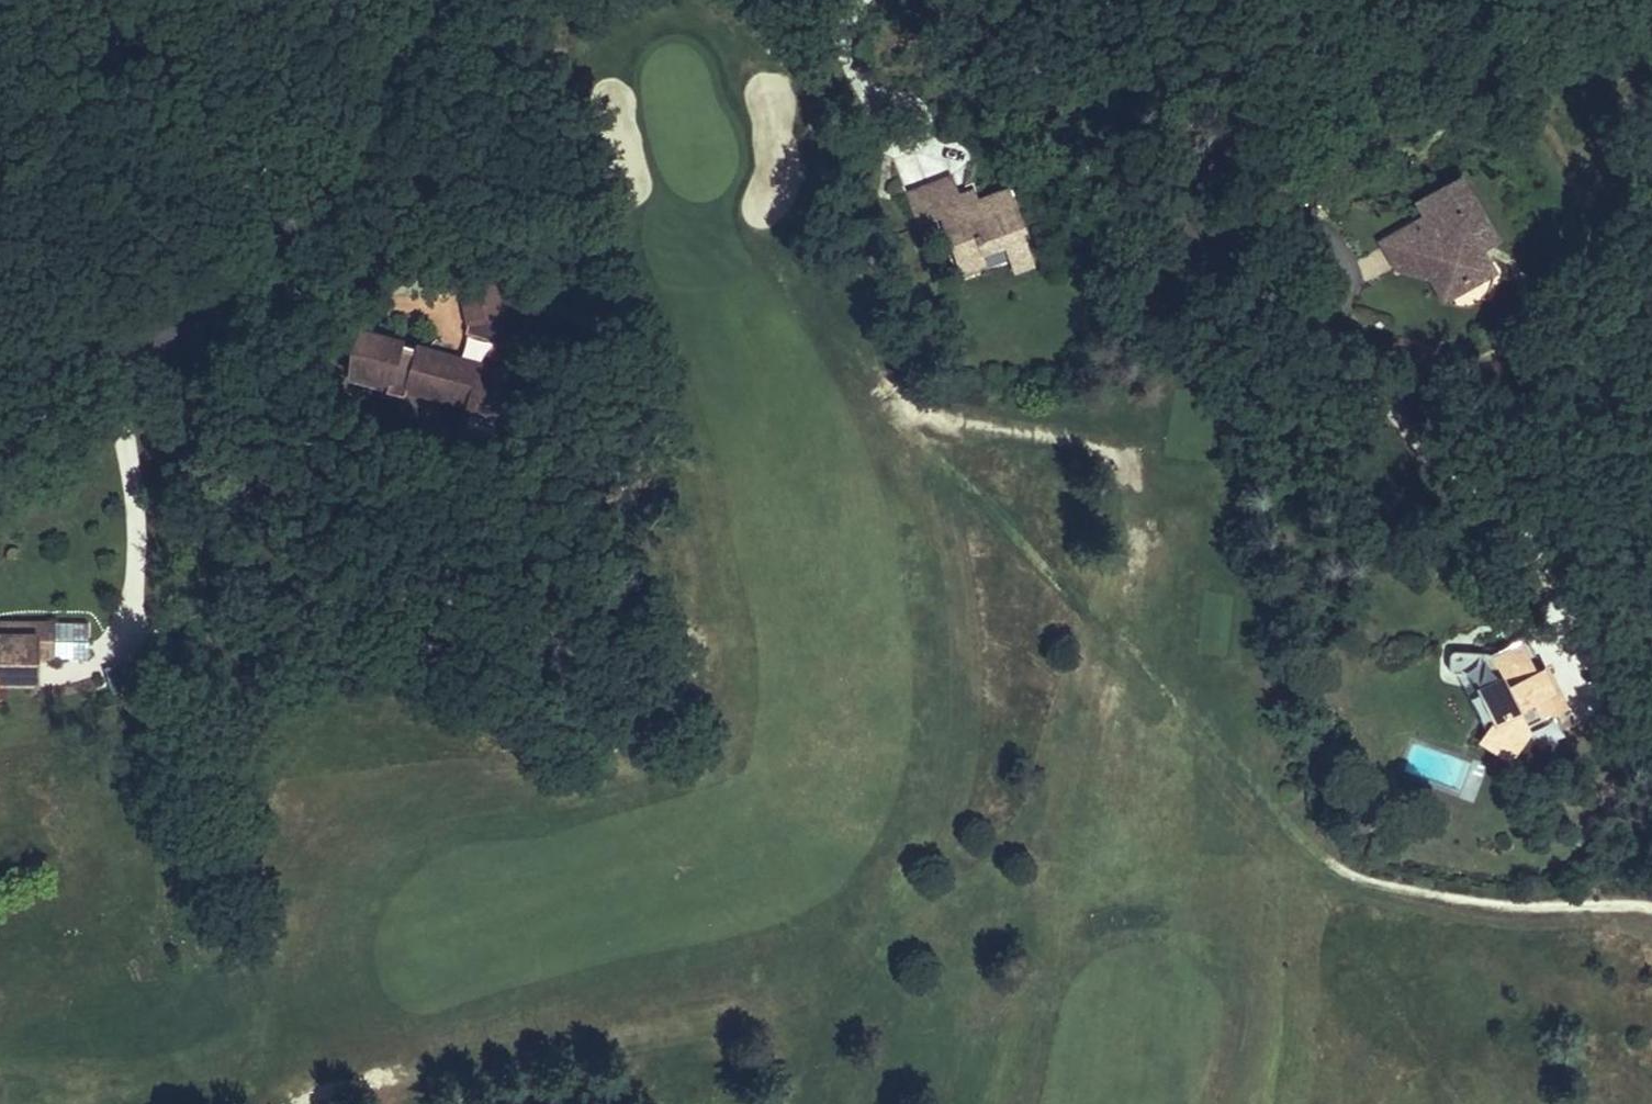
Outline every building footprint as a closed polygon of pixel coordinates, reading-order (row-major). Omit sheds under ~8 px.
[(1432,278),(1440,293),(1480,274),(1462,234),(1484,225),(1464,184),(1423,203),(1430,218),(1416,225),(1428,251),(1421,253),(1432,278)] [(989,218),(959,225),(943,229),(940,215),(935,198),(883,210),(890,239),(920,233),(926,254),(919,256),(926,284),(951,278),(973,273),(977,289),(1000,285),(994,262),(1000,260),(989,218)] [(943,229),(959,225),(955,212),(940,215),(943,229)] [(1428,251),(1416,225),(1383,240),(1394,266),(1432,278),(1421,253),(1428,251)] [(1462,234),(1480,274),(1489,270),(1481,251),(1493,244),(1484,225),(1462,234)] [(509,321),(506,277),(470,280),(474,317),(470,328),(504,338),(509,321)] [(483,366),(404,341),(405,336),(366,323),(358,350),(353,365),(367,369),(391,376),(389,384),(407,390),(410,380),(473,400),(470,409),(504,420),(510,401),(515,402),(518,392),(513,391),(519,371),(485,360),(483,366)] [(485,360),(405,336),(404,341),(483,366),(485,360)] [(497,442),(504,420),(470,409),(463,432),(497,442)] [(41,658),(70,657),(69,627),(40,628),(41,658)] [(1503,630),(1457,650),(1502,710),(1511,706),(1511,701),(1521,696),(1525,703),(1538,697),(1503,630)] [(1502,710),(1457,650),(1450,640),(1418,645),(1421,666),(1441,666),(1463,720),(1451,733),(1476,753),(1498,728),(1490,715),(1502,710)]
